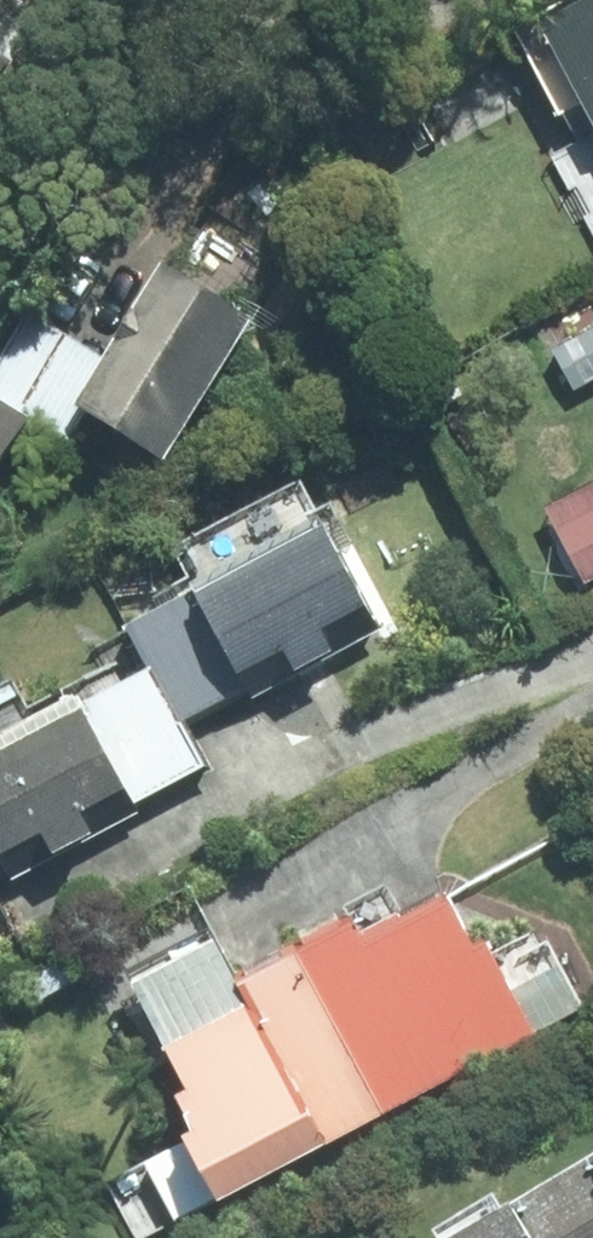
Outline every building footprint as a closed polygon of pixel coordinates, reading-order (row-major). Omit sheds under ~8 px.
[(561,28),(592,89),(592,10),(561,28)] [(27,61),(17,53),(0,42),(0,101),(27,61)] [(274,319),(185,264),(123,363),(43,313),(0,381),(0,505),(45,433),(75,452),(102,411),(186,463),(274,319)] [(592,583),(592,484),(548,507),(590,585),(592,583)] [(255,702),(385,633),(325,519),(195,588),(199,596),(129,630),(153,673),(181,728),(249,693),(255,702)] [(0,748),(0,869),(8,884),(138,815),(135,809),(205,773),(181,728),(153,673),(88,708),(83,710),(80,706),(0,748)] [(318,958),(399,1110),(540,1033),(494,948),(486,952),(455,894),(381,934),(376,926),(318,958)] [(341,1139),(399,1110),(318,958),(258,991),(268,1007),(184,1054),(206,1095),(197,1100),(215,1133),(202,1140),(234,1201),(344,1144),(341,1139)] [(592,1214),(592,1169),(574,1181),(592,1214)] [(574,1181),(476,1237),(592,1237),(592,1214),(574,1181)]
